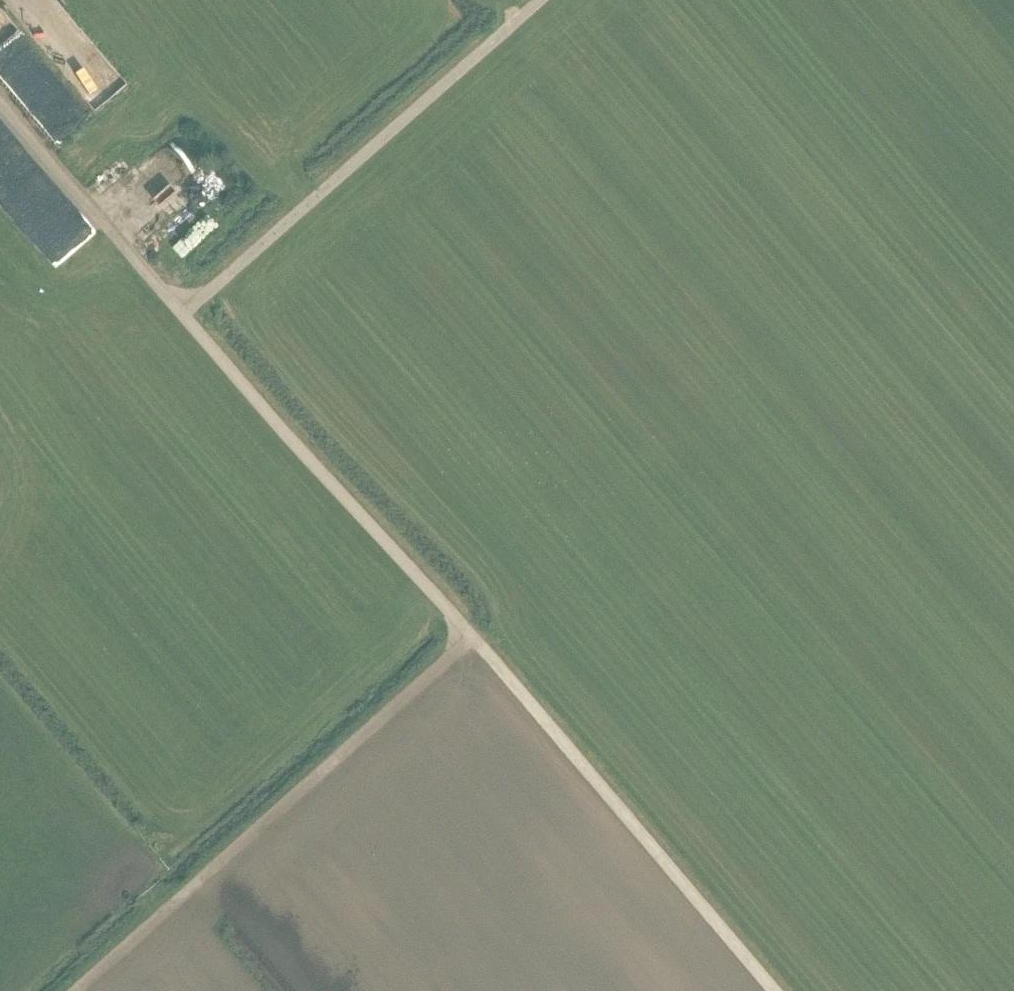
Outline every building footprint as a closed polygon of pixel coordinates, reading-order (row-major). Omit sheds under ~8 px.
[(178,207),(169,213),(184,238),(193,232),(178,207)]
